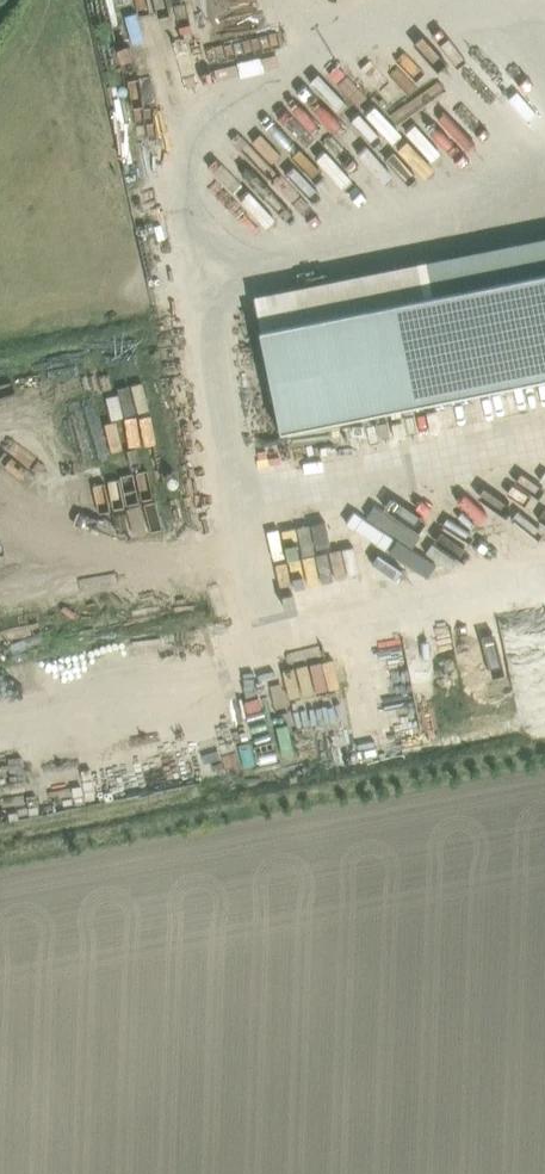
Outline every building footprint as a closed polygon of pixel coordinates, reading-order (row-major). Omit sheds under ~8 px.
[(330,58),(309,90),(331,104),(352,73),(330,58)] [(341,107),(363,134),(375,124),(353,97),(341,107)] [(260,336),(280,437),(544,384),(544,278),(260,336)]
